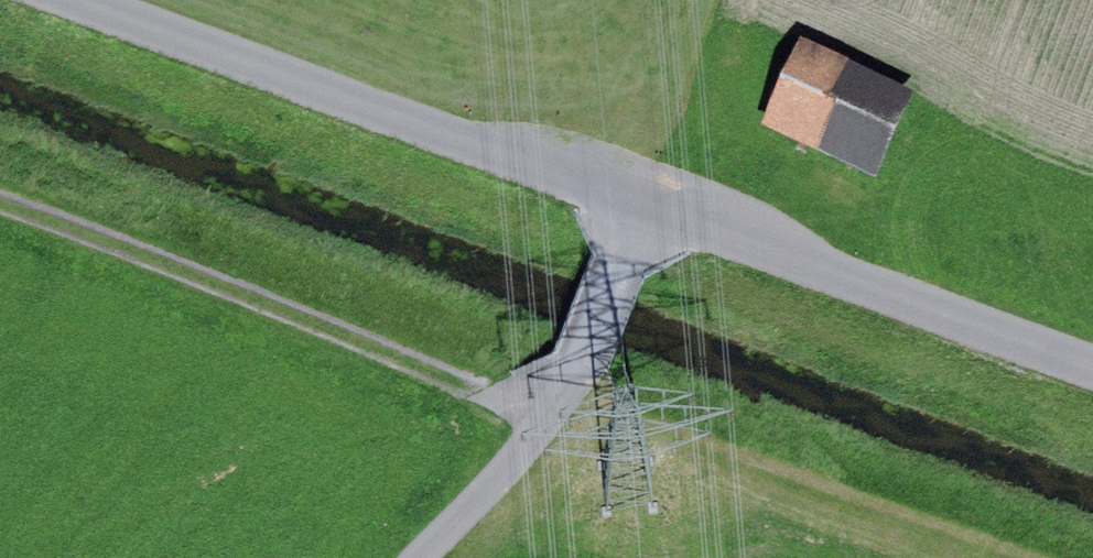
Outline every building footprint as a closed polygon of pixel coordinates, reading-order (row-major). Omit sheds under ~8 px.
[(903,112),(807,69),(775,141),(871,184),(903,112)]
